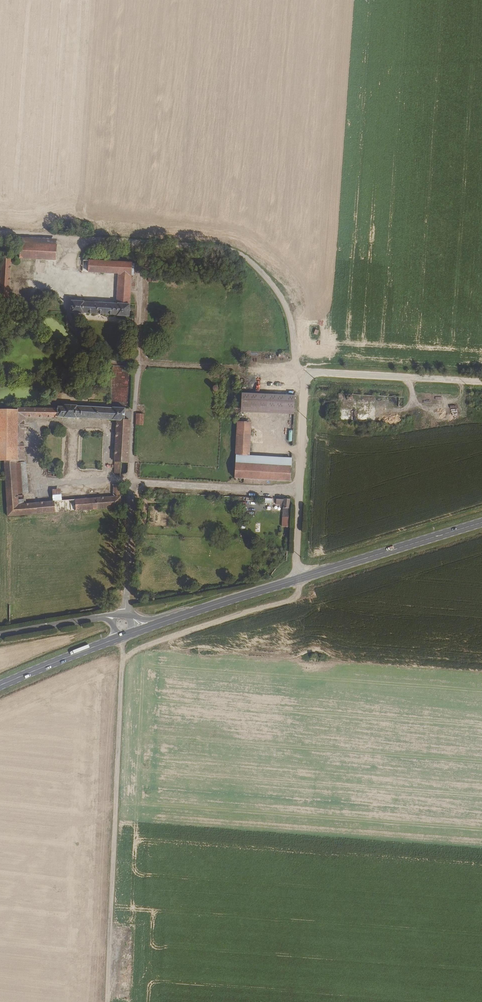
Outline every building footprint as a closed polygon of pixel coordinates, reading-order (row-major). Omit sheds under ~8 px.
[(58,259),(59,245),(23,243),(22,257),(58,259)] [(12,262),(12,256),(2,256),(2,305),(16,307),(16,304),(11,303),(12,262)] [(132,316),(134,263),(85,260),(85,272),(120,274),(118,303),(74,301),(74,313),(86,314),(86,313),(119,315),(120,316),(132,316)] [(244,408),(296,411),(297,397),(244,394),(244,408)] [(132,414),(128,415),(128,409),(78,408),(78,407),(66,407),(66,409),(59,408),(58,410),(1,410),(0,448),(0,460),(8,460),(9,471),(9,480),(12,516),(15,516),(123,506),(124,496),(123,496),(123,483),(117,483),(116,492),(113,491),(113,495),(29,503),(22,504),(21,499),(21,492),(19,480),(29,480),(28,462),(26,461),(27,417),(60,417),(62,418),(114,420),(119,420),(117,477),(120,477),(120,479),(123,479),(125,462),(131,462),(132,414)] [(445,409),(445,419),(459,419),(459,408),(445,409)] [(293,481),(294,458),(252,455),(254,425),(240,424),(237,482),(278,485),(278,480),(293,481)] [(30,492),(29,480),(19,480),(21,492),(30,492)] [(292,508),(292,499),(278,498),(278,503),(286,503),(286,508),(292,508)]
